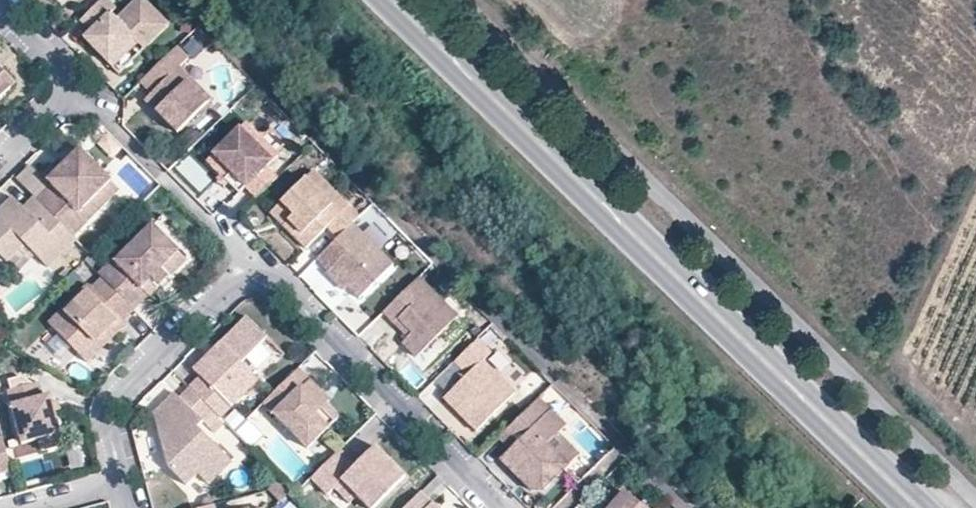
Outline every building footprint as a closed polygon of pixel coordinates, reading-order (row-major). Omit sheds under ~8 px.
[(109,0),(101,0),(83,19),(93,30),(87,36),(111,59),(128,42),(133,47),(140,40),(148,47),(171,24),(146,0),(137,0),(118,20),(112,14),(117,8),(109,0)] [(116,64),(133,47),(128,42),(111,59),(110,59),(116,64)] [(190,60),(174,46),(144,77),(156,89),(149,97),(161,109),(165,104),(172,109),(166,114),(183,130),(213,99),(180,69),(190,60)] [(16,87),(15,80),(2,69),(0,71),(0,104),(16,87)] [(165,104),(161,109),(166,114),(172,109),(165,104)] [(246,187),(257,197),(278,176),(266,165),(279,151),(246,118),(206,157),(221,172),(228,180),(240,192),(246,187)] [(57,182),(40,198),(76,235),(124,188),(83,146),(68,161),(52,176),(57,182)] [(47,171),(52,176),(68,161),(62,155),(47,171)] [(223,186),(228,180),(221,172),(215,178),(223,186)] [(328,224),(347,205),(314,172),(305,181),(330,207),(321,217),(328,224)] [(306,245),(328,224),(321,217),(330,207),(305,181),(279,206),(297,224),(291,230),(306,245)] [(36,194),(27,204),(18,194),(0,211),(0,250),(11,262),(30,245),(52,268),(81,240),(76,235),(40,198),(36,194)] [(350,224),(358,216),(347,205),(328,224),(338,235),(350,224)] [(274,212),(291,230),(297,224),(279,206),(274,212)] [(120,258),(103,273),(107,277),(138,307),(153,292),(156,294),(165,285),(167,283),(165,280),(169,275),(172,278),(175,276),(192,259),(158,224),(122,260),(120,258)] [(338,235),(317,256),(329,269),(332,267),(349,285),(360,296),(392,266),(350,224),(338,235)] [(332,267),(329,269),(327,271),(345,289),(349,285),(332,267)] [(167,283),(165,285),(170,290),(180,280),(175,276),(172,278),(169,275),(165,280),(167,283)] [(417,276),(384,309),(395,321),(399,316),(412,330),(408,335),(401,343),(416,356),(456,316),(417,276)] [(128,317),(138,307),(107,277),(98,286),(94,282),(54,321),(92,361),(132,321),(128,317)] [(213,410),(219,415),(256,378),(239,362),(265,336),(245,315),(213,346),(216,354),(211,360),(205,353),(190,369),(196,375),(188,385),(213,410)] [(399,316),(395,321),(408,335),(412,330),(399,316)] [(475,338),(453,360),(465,373),(446,393),(463,410),(459,415),(475,431),(515,391),(483,358),(489,352),(475,338)] [(213,346),(205,353),(211,360),(216,354),(213,346)] [(324,394),(298,367),(264,401),(309,447),(338,418),(325,405),(319,399),(324,394)] [(66,433),(56,394),(49,396),(45,380),(39,381),(27,374),(12,378),(15,388),(12,388),(26,443),(44,438),(66,433)] [(213,410),(188,385),(176,396),(155,418),(167,465),(184,483),(195,471),(208,483),(231,460),(197,426),(213,410)] [(155,418),(176,396),(170,390),(152,408),(155,418)] [(463,410),(446,393),(441,397),(459,415),(463,410)] [(330,400),(324,394),(319,399),(325,405),(330,400)] [(536,397),(498,435),(509,446),(499,457),(512,470),(518,463),(527,472),(520,479),(529,489),(542,491),(567,465),(546,444),(557,433),(565,425),(536,397)] [(44,438),(47,450),(69,444),(66,433),(44,438)] [(578,454),(557,433),(546,444),(567,465),(578,454)] [(13,469),(4,435),(0,436),(0,472),(13,469)] [(339,450),(312,476),(328,493),(342,479),(370,507),(373,507),(404,478),(375,447),(356,466),(339,450)] [(518,463),(512,470),(520,479),(527,472),(518,463)] [(435,506),(421,491),(404,507),(433,507),(435,506)] [(622,491),(607,507),(642,507),(622,491)]
